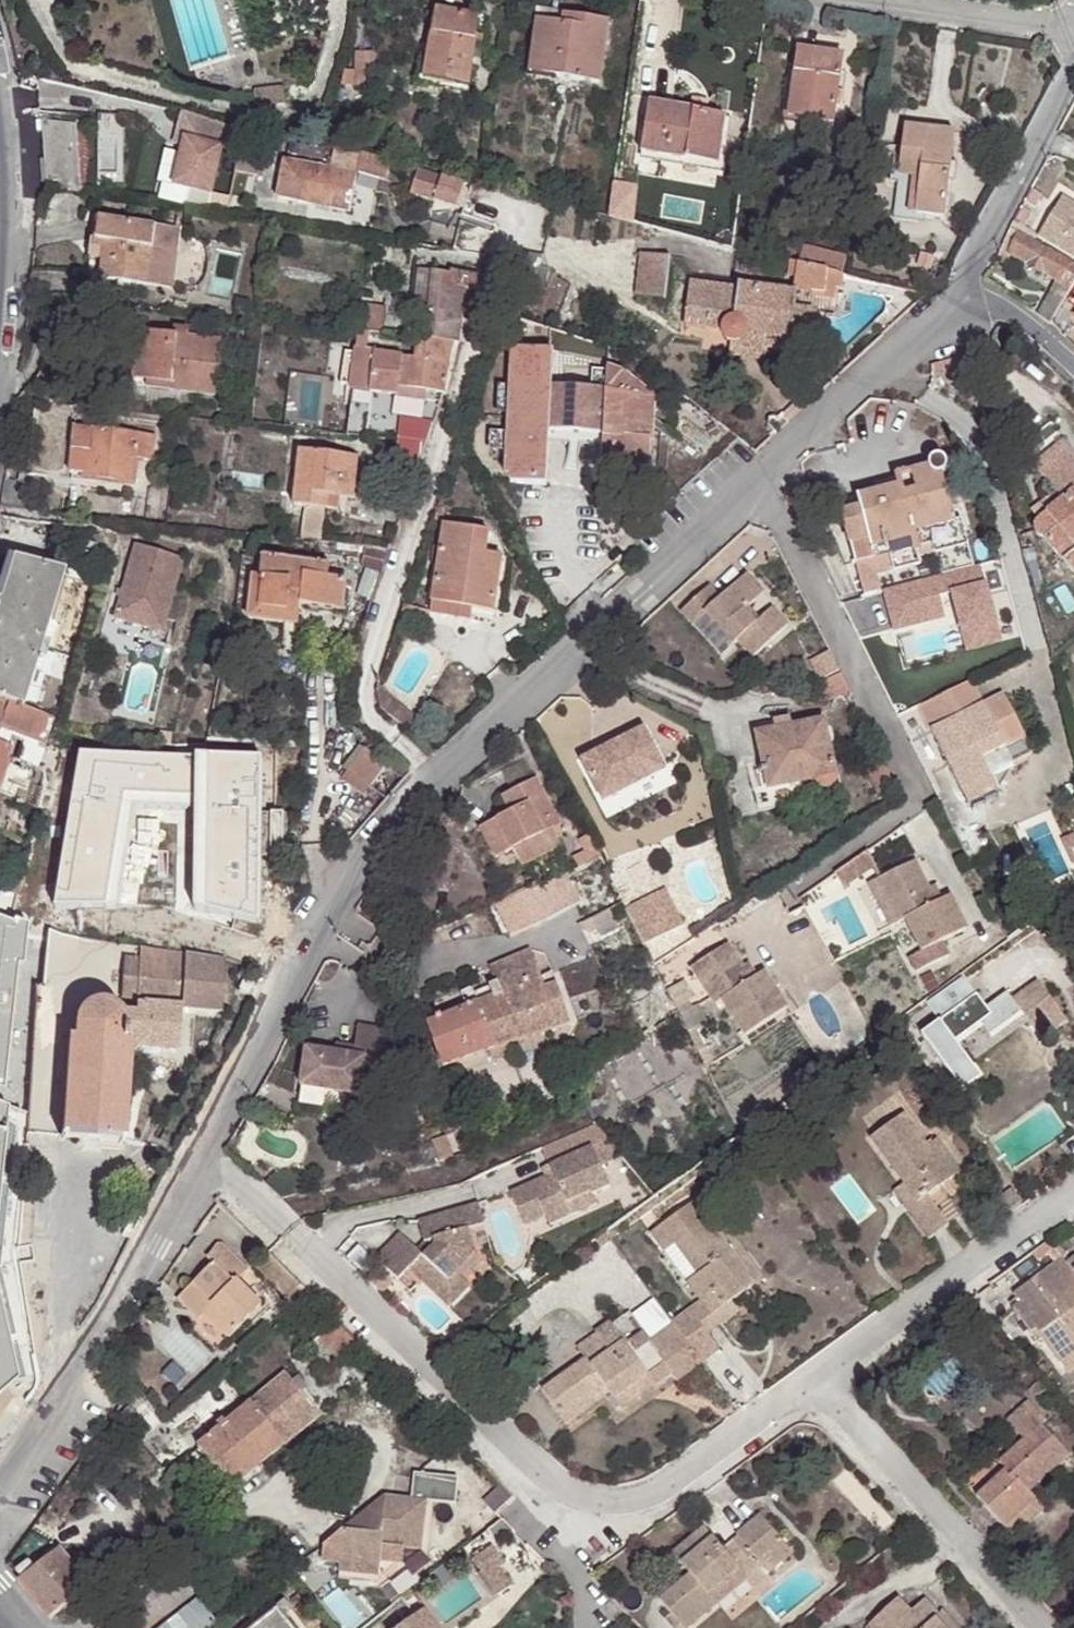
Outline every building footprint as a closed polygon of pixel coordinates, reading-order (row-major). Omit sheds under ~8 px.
[(460,92),(471,18),(429,10),(425,37),(421,36),(413,82),(460,92)] [(523,71),(594,87),(607,20),(563,13),(561,25),(533,20),(523,71)] [(783,120),(816,126),(826,57),(796,51),(783,120)] [(826,57),(816,126),(829,128),(841,59),(826,57)] [(717,118),(642,105),(632,157),(708,171),(717,118)] [(88,111),(45,116),(51,184),(103,178),(96,123),(90,123),(88,111)] [(909,185),(908,194),(942,208),(954,139),(905,130),(898,180),(909,185)] [(223,150),(184,142),(174,192),(214,199),(223,150)] [(358,178),(283,163),(277,200),(350,214),(358,178)] [(470,185),(421,173),(415,199),(464,212),(470,185)] [(1064,191),(1041,229),(1073,250),(1073,197),(1064,191)] [(942,208),(908,194),(904,220),(939,226),(942,208)] [(176,230),(100,217),(95,240),(104,242),(98,278),(167,289),(176,230)] [(1001,250),(1008,253),(1007,255),(1058,284),(1060,284),(1069,289),(1073,281),(1073,264),(1011,230),(1001,250)] [(676,264),(645,259),(638,300),(669,304),(676,264)] [(790,293),(832,304),(840,274),(797,263),(790,293)] [(477,288),(483,272),(453,268),(450,284),(477,288)] [(696,286),(690,319),(708,322),(708,330),(729,334),(730,339),(732,342),(737,345),(740,345),(745,344),(749,340),(750,337),(766,339),(765,348),(811,356),(818,318),(802,314),(802,311),(744,302),(746,294),(696,286)] [(1032,313),(1048,323),(1063,298),(1048,288),(1032,313)] [(465,325),(471,307),(476,293),(441,290),(437,318),(420,316),(417,338),(450,342),(457,343),(460,323),(465,325)] [(747,290),(746,294),(744,302),(802,311),(805,299),(747,290)] [(371,333),(374,333),(383,334),(385,316),(374,314),(371,333)] [(708,322),(690,319),(689,327),(708,330),(708,322)] [(365,395),(365,394),(393,396),(394,390),(395,383),(421,386),(420,392),(440,394),(449,351),(450,342),(417,338),(414,358),(399,356),(371,352),(374,333),(371,333),(357,331),(350,393),(365,395)] [(159,388),(164,338),(150,336),(145,386),(159,388)] [(740,345),(737,345),(736,355),(762,361),(765,348),(766,339),(750,337),(749,340),(745,344),(740,345)] [(219,343),(164,338),(159,388),(179,391),(179,397),(213,400),(219,343)] [(456,352),(456,350),(459,344),(457,343),(450,342),(449,351),(456,352)] [(551,442),(595,444),(593,463),(653,467),(657,392),(635,372),(618,371),(616,393),(562,389),(564,354),(522,351),(517,435),(503,434),(501,460),(504,475),(513,475),(513,484),(548,484),(551,442)] [(395,383),(394,390),(420,392),(421,386),(395,383)] [(423,443),(426,435),(430,423),(397,419),(395,440),(423,443)] [(87,429),(83,465),(91,465),(89,480),(130,485),(134,459),(150,461),(153,435),(87,429)] [(414,467),(423,443),(395,440),(386,461),(414,467)] [(354,457),(297,450),(290,506),(323,509),(325,495),(348,497),(354,457)] [(1072,548),(1073,547),(1073,455),(1071,452),(1042,475),(1054,491),(1061,499),(1036,519),(1034,521),(1032,524),(1032,527),(1032,531),(1034,534),(1035,536),(1037,536),(1040,538),(1069,572),(1073,577),(1073,551),(1072,548)] [(916,557),(968,544),(962,518),(952,521),(941,477),(946,475),(949,473),(951,469),(950,464),(949,459),(945,456),(941,454),(937,455),(933,457),(930,459),(928,464),(928,468),(929,469),(884,480),(886,490),(840,503),(863,594),(879,590),(875,574),(918,564),(916,557)] [(91,465),(83,465),(82,479),(89,480),(91,465)] [(1029,510),(1036,519),(1061,499),(1054,491),(1029,510)] [(298,537),(320,540),(323,511),(301,508),(298,537)] [(431,527),(418,605),(455,611),(482,614),(489,560),(476,557),(479,535),(431,527)] [(183,557),(136,542),(114,615),(161,630),(183,557)] [(0,589),(0,695),(56,714),(100,572),(12,554),(0,589)] [(327,563),(259,557),(257,575),(249,574),(245,617),(296,622),(299,603),(342,607),(346,576),(327,574),(327,563)] [(749,574),(767,594),(775,587),(756,567),(749,574)] [(754,605),(767,594),(749,574),(732,591),(719,578),(691,604),(703,616),(713,606),(742,636),(748,631),(764,648),(797,616),(781,599),(764,615),(754,605)] [(455,611),(418,605),(416,618),(454,624),(455,611)] [(810,666),(820,684),(844,673),(834,654),(810,666)] [(820,684),(829,704),(853,691),(844,673),(820,684)] [(934,685),(913,695),(921,711),(941,701),(934,685)] [(1029,743),(1007,699),(987,709),(975,685),(941,701),(921,711),(966,799),(1013,776),(1019,773),(1016,766),(1009,753),(1029,743)] [(381,710),(389,715),(399,702),(380,687),(376,691),(381,710)] [(56,714),(0,695),(0,744),(5,745),(12,724),(30,730),(24,747),(43,754),(56,714)] [(389,715),(407,730),(418,716),(399,702),(389,715)] [(763,723),(765,733),(796,727),(794,717),(763,723)] [(838,784),(841,780),(829,720),(796,727),(765,733),(760,734),(767,769),(753,772),(757,793),(760,793),(821,781),(823,783),(825,785),(829,786),(833,786),(838,784)] [(585,765),(605,806),(668,776),(647,734),(585,765)] [(239,775),(185,767),(162,924),(223,933),(242,807),(284,814),(294,746),(245,739),(239,775)] [(1016,766),(1036,756),(1029,743),(1009,753),(1016,766)] [(1,784),(13,748),(5,745),(0,744),(0,784),(1,784)] [(400,776),(365,749),(348,771),(380,799),(400,776)] [(343,778),(374,806),(380,799),(348,771),(343,778)] [(972,811),(999,797),(1013,776),(966,799),(972,811)] [(843,792),(841,780),(838,784),(833,786),(829,786),(825,785),(823,783),(821,781),(760,793),(763,808),(843,792)] [(526,848),(534,863),(565,848),(552,821),(556,820),(538,782),(514,793),(522,811),(507,818),(484,829),(499,861),(511,855),(526,848)] [(32,801),(22,798),(22,791),(11,787),(7,800),(16,804),(13,814),(25,819),(32,801)] [(499,801),(507,818),(522,811),(514,793),(499,801)] [(837,865),(846,879),(878,857),(869,844),(837,865)] [(519,871),(534,863),(526,848),(511,855),(519,871)] [(22,882),(26,865),(12,862),(9,876),(0,874),(0,880),(22,882)] [(955,895),(949,898),(940,904),(933,890),(919,865),(881,886),(904,927),(912,923),(927,951),(972,928),(955,895)] [(566,876),(532,894),(544,920),(579,903),(566,876)] [(14,920),(14,919),(22,882),(0,880),(0,915),(14,920)] [(940,904),(949,898),(941,884),(933,890),(940,904)] [(904,927),(881,886),(874,890),(896,931),(904,927)] [(626,910),(641,942),(680,923),(662,887),(624,905),(626,910)] [(494,904),(508,936),(544,920),(532,894),(529,888),(494,904)] [(758,966),(750,971),(744,975),(736,963),(722,940),(687,962),(711,1000),(718,995),(741,1031),(782,1003),(758,966)] [(144,948),(143,977),(172,979),(172,988),(220,991),(221,959),(144,948)] [(444,1066),(569,1022),(551,970),(541,974),(530,951),(489,969),(493,976),(485,980),(492,996),(428,1024),(444,1066)] [(744,975),(750,971),(743,959),(736,963),(744,975)] [(252,970),(240,964),(234,979),(246,985),(252,970)] [(172,979),(143,977),(141,1002),(131,1002),(130,1007),(120,1006),(117,1005),(111,1001),(101,998),(91,999),(82,1004),(78,1010),(75,1017),(73,1038),(69,1039),(64,1137),(124,1140),(129,1046),(176,1049),(179,1008),(219,1009),(220,991),(172,988),(172,979)] [(961,1033),(926,1056),(933,1067),(932,1067),(955,1104),(993,1078),(984,1066),(1036,1031),(1044,1043),(1047,1048),(1073,1029),(1073,1024),(1051,991),(1005,1021),(988,994),(951,1018),(961,1033)] [(305,1052),(301,1090),(361,1096),(364,1059),(381,1060),(398,1054),(389,1030),(355,1027),(353,1048),(352,1056),(334,1055),(305,1052)] [(1036,1031),(984,1066),(993,1078),(1044,1043),(1036,1031)] [(335,1047),(334,1055),(352,1056),(353,1048),(335,1047)] [(593,1121),(536,1143),(546,1169),(503,1185),(516,1218),(535,1211),(533,1206),(557,1197),(563,1212),(590,1202),(586,1191),(602,1184),(594,1167),(615,1157),(593,1121)] [(926,1210),(952,1193),(929,1159),(903,1121),(865,1147),(898,1194),(888,1202),(923,1252),(945,1236),(926,1210)] [(929,1159),(952,1193),(961,1187),(939,1153),(929,1159)] [(23,1192),(4,1189),(1,1212),(20,1215),(23,1192)] [(417,1286),(439,1266),(461,1245),(457,1222),(473,1218),(468,1196),(407,1208),(411,1231),(418,1239),(409,1245),(388,1222),(361,1246),(382,1268),(392,1259),(417,1286)] [(682,1286),(697,1306),(705,1320),(740,1296),(718,1261),(731,1252),(693,1196),(643,1228),(657,1248),(670,1240),(695,1277),(682,1286)] [(540,1221),(563,1212),(557,1197),(533,1206),(535,1211),(540,1221)] [(224,1219),(211,1210),(202,1223),(214,1232),(224,1219)] [(29,1401),(34,1385),(25,1274),(36,1273),(38,1252),(16,1250),(20,1215),(1,1212),(0,1223),(0,1441),(29,1401)] [(198,1316),(197,1317),(219,1342),(254,1312),(232,1287),(245,1276),(219,1246),(206,1258),(212,1264),(179,1293),(198,1316)] [(718,1261),(740,1296),(754,1287),(731,1252),(718,1261)] [(1013,1298),(1016,1302),(1010,1307),(1014,1311),(1012,1312),(1031,1338),(1035,1335),(1058,1368),(1059,1367),(1073,1357),(1073,1254),(1013,1298)] [(452,1280),(439,1266),(417,1286),(430,1299),(452,1280)] [(185,1326),(197,1317),(198,1316),(179,1293),(167,1305),(185,1326)] [(650,1301),(628,1317),(639,1334),(623,1345),(642,1372),(651,1386),(667,1376),(644,1342),(667,1326),(650,1301)] [(697,1306),(686,1314),(694,1327),(705,1320),(697,1306)] [(686,1314),(667,1326),(693,1365),(711,1353),(694,1327),(686,1314)] [(605,1397),(642,1372),(623,1345),(605,1319),(568,1344),(576,1356),(532,1386),(558,1422),(602,1392),(605,1397)] [(693,1365),(667,1326),(644,1342),(667,1376),(670,1381),(693,1365)] [(1066,1376),(1073,1370),(1073,1357),(1059,1367),(1066,1376)] [(651,1386),(642,1372),(605,1397),(614,1411),(651,1386)] [(231,1485),(318,1413),(285,1373),(227,1421),(224,1417),(195,1441),(231,1485)] [(1027,1399),(1005,1419),(1017,1433),(1036,1415),(1043,1423),(1046,1420),(1027,1399)] [(1003,1524),(1035,1495),(1025,1484),(1065,1447),(1043,1423),(1036,1415),(1017,1433),(995,1453),(1004,1463),(972,1491),(1003,1524)] [(347,1530),(324,1548),(323,1559),(341,1561),(381,1566),(383,1556),(403,1559),(404,1547),(422,1550),(429,1502),(456,1506),(460,1481),(417,1474),(412,1499),(389,1496),(368,1513),(365,1532),(347,1530)] [(1043,1504),(1035,1495),(1003,1524),(1012,1533),(1043,1504)] [(736,1569),(703,1520),(685,1532),(666,1544),(676,1558),(685,1573),(649,1597),(671,1627),(674,1627),(708,1606),(700,1593),(736,1569)] [(767,1576),(792,1557),(766,1520),(741,1538),(767,1576)] [(469,1552),(476,1561),(486,1553),(493,1561),(498,1557),(484,1540),(469,1552)] [(19,1581),(51,1620),(90,1588),(58,1548),(19,1581)] [(466,1554),(494,1589),(507,1579),(493,1561),(486,1553),(476,1561),(469,1552),(466,1554)] [(381,1566),(341,1561),(339,1571),(380,1577),(381,1566)] [(744,1581),(736,1569),(700,1593),(708,1606),(744,1581)] [(916,1617),(919,1614),(904,1598),(892,1610),(878,1594),(847,1621),(851,1626),(849,1627),(925,1627),(916,1617)] [(423,1608),(415,1614),(426,1627),(439,1627),(423,1608)] [(938,1621),(926,1608),(919,1614),(916,1617),(925,1627),(930,1627),(938,1621)] [(271,1610),(249,1627),(286,1627),(271,1610)] [(415,1614),(398,1627),(426,1627),(415,1614)]
